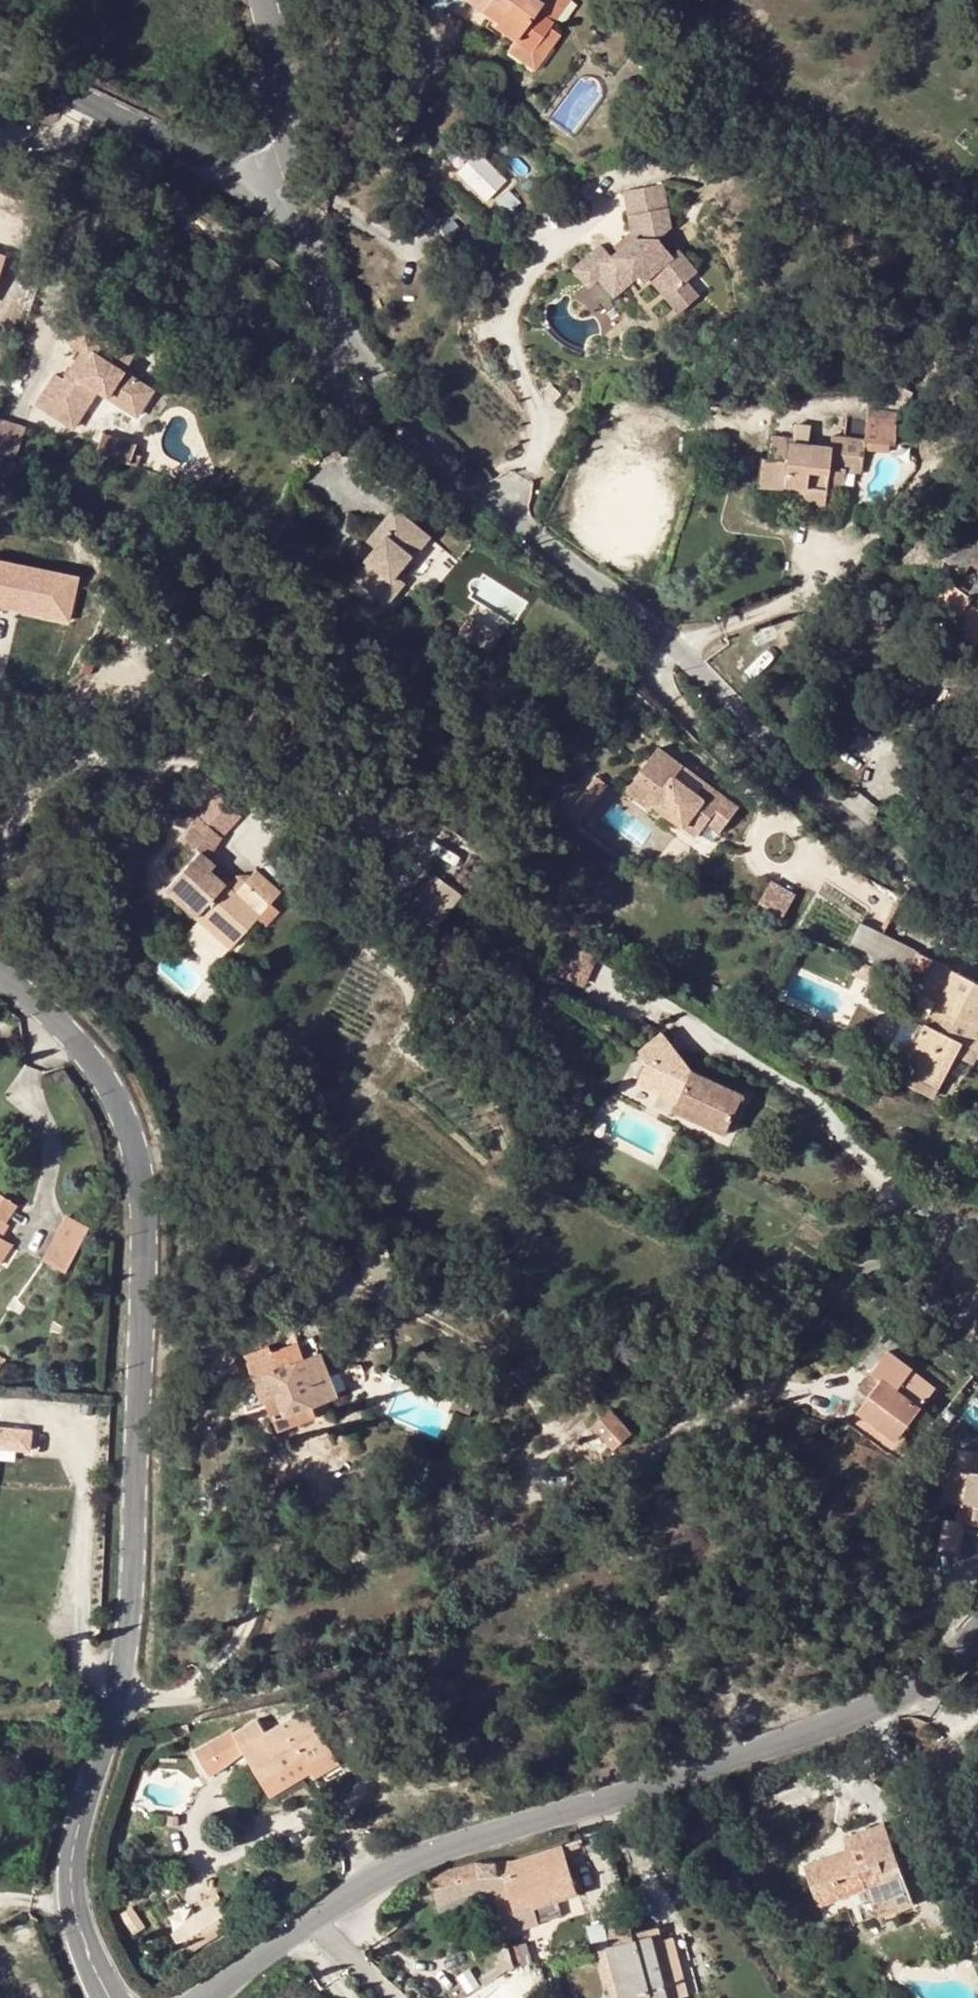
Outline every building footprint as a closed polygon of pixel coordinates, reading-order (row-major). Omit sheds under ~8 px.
[(526,27),(542,38),(554,22),(537,10),(543,3),(539,0),(467,0),(497,22),(494,26),(516,41),(526,27)] [(537,10),(554,22),(570,0),(545,0),(543,3),(537,10)] [(542,38),(526,27),(516,41),(508,51),(534,70),(552,46),(542,38)] [(484,200),(504,181),(478,153),(457,173),(484,200)] [(657,187),(620,194),(628,234),(630,241),(614,254),(608,259),(598,247),(570,272),(585,290),(595,281),(610,299),(628,284),(628,283),(633,277),(639,284),(645,278),(651,274),(670,293),(682,283),(693,273),(674,252),(669,257),(654,241),(666,231),(657,187)] [(510,217),(521,206),(507,192),(496,203),(510,217)] [(2,303),(16,251),(0,246),(0,303),(2,303)] [(676,314),(695,297),(682,283),(670,293),(651,274),(645,278),(676,314)] [(600,308),(610,299),(595,281),(585,290),(600,308)] [(110,397),(105,404),(129,419),(146,393),(124,379),(134,362),(81,327),(67,349),(82,359),(64,386),(55,381),(35,411),(67,432),(80,411),(86,415),(101,392),(110,397)] [(146,393),(129,419),(137,424),(153,398),(146,393)] [(67,432),(73,435),(86,415),(80,411),(67,432)] [(23,448),(28,422),(0,417),(0,444),(23,448)] [(861,420),(859,440),(864,441),(863,446),(891,449),(892,423),(861,420)] [(102,450),(135,461),(142,441),(108,430),(102,450)] [(824,504),(829,472),(830,464),(845,465),(844,474),(860,475),(863,446),(864,441),(859,440),(832,436),(830,448),(790,442),(791,438),(772,435),(769,459),(763,458),(759,488),(783,491),(784,486),(804,489),(803,501),(824,504)] [(830,464),(829,472),(844,474),(845,465),(830,464)] [(802,507),(824,510),(824,504),(803,501),(802,507)] [(413,569),(430,547),(394,520),(368,554),(376,560),(366,572),(370,576),(358,592),(390,617),(408,594),(397,586),(412,567),(413,569)] [(81,621),(91,571),(0,553),(0,605),(81,621)] [(976,593),(972,599),(950,583),(922,621),(977,662),(977,595),(976,593)] [(462,643),(482,655),(492,639),(472,626),(462,643)] [(492,639),(482,655),(493,662),(503,646),(492,639)] [(680,771),(655,752),(632,784),(656,802),(650,809),(694,842),(705,827),(718,836),(736,812),(702,788),(694,800),(672,783),(680,771)] [(198,820),(220,838),(240,817),(214,793),(194,816),(198,820)] [(207,860),(220,838),(198,820),(185,841),(200,853),(165,892),(180,906),(185,901),(197,912),(202,916),(234,945),(280,894),(256,871),(235,895),(210,873),(215,867),(207,860)] [(705,827),(694,842),(707,851),(718,836),(705,827)] [(451,920),(474,892),(448,870),(424,898),(451,920)] [(793,913),(803,890),(779,879),(768,902),(793,913)] [(180,906),(192,918),(197,912),(185,901),(180,906)] [(234,945),(202,916),(198,922),(229,950),(234,945)] [(446,933),(425,960),(440,973),(450,960),(455,963),(464,949),(446,933)] [(902,985),(918,955),(884,937),(868,967),(902,985)] [(582,987),(595,960),(570,949),(558,976),(582,987)] [(938,1003),(954,973),(918,955),(902,985),(938,1003)] [(940,1091),(957,1059),(964,1045),(977,1052),(977,986),(954,973),(938,1003),(902,1072),(940,1091)] [(674,1112),(727,1136),(744,1099),(693,1075),(662,1035),(637,1054),(648,1065),(639,1085),(678,1103),(674,1112)] [(957,1059),(973,1067),(977,1057),(977,1052),(964,1045),(957,1059)] [(940,1091),(902,1072),(897,1081),(934,1102),(940,1091)] [(66,1220),(42,1263),(64,1274),(87,1231),(66,1220)] [(3,1242),(10,1229),(0,1222),(0,1247),(3,1242)] [(3,1242),(0,1247),(0,1267),(13,1248),(3,1242)] [(302,1360),(296,1344),(245,1363),(253,1385),(258,1383),(276,1433),(328,1413),(324,1403),(336,1398),(320,1353),(302,1360)] [(936,1390),(888,1354),(872,1374),(883,1382),(870,1400),(850,1427),(895,1461),(904,1448),(897,1442),(936,1390)] [(872,1374),(859,1392),(870,1400),(883,1382),(872,1374)] [(630,1435),(611,1413),(593,1428),(613,1450),(630,1435)] [(958,1451),(955,1473),(965,1475),(958,1524),(942,1522),(939,1555),(957,1557),(962,1526),(977,1528),(977,1454),(958,1451)] [(243,1753),(263,1785),(303,1760),(309,1769),(332,1755),(332,1754),(307,1711),(266,1735),(258,1722),(235,1736),(233,1733),(196,1755),(211,1779),(226,1770),(223,1765),(243,1753)] [(332,1755),(309,1769),(314,1778),(319,1787),(342,1772),(332,1755)] [(314,1778),(309,1769),(303,1760),(263,1785),(273,1802),(314,1778)] [(841,1856),(805,1869),(821,1909),(847,1899),(840,1882),(861,1874),(867,1892),(878,1918),(915,1905),(886,1827),(845,1842),(849,1853),(851,1857),(843,1860),(841,1856)] [(581,1842),(563,1848),(565,1854),(583,1848),(581,1842)] [(535,1908),(578,1895),(565,1854),(563,1848),(508,1866),(480,1867),(453,1874),(460,1901),(491,1891),(500,1919),(535,1908)] [(460,1901),(453,1874),(434,1880),(434,1896),(437,1906),(460,1901)] [(847,1899),(867,1892),(861,1874),(840,1882),(847,1899)] [(217,1895),(175,1923),(193,1951),(235,1922),(217,1895)] [(535,1908),(500,1919),(505,1936),(539,1926),(535,1908)] [(248,1928),(246,1927),(243,1926),(241,1923),(234,1926),(238,1931),(237,1933),(237,1936),(239,1938),(240,1940),(243,1941),(245,1941),(248,1940),(250,1939),(251,1937),(251,1934),(251,1932),(250,1929),(248,1928)] [(637,1944),(635,1938),(631,1923),(604,1930),(609,1951),(637,1944)] [(635,1938),(637,1944),(652,1997),(651,1997),(687,1997),(672,1941),(662,1944),(659,1931),(635,1938)] [(609,1951),(622,1997),(651,1997),(652,1997),(637,1944),(609,1951)]
